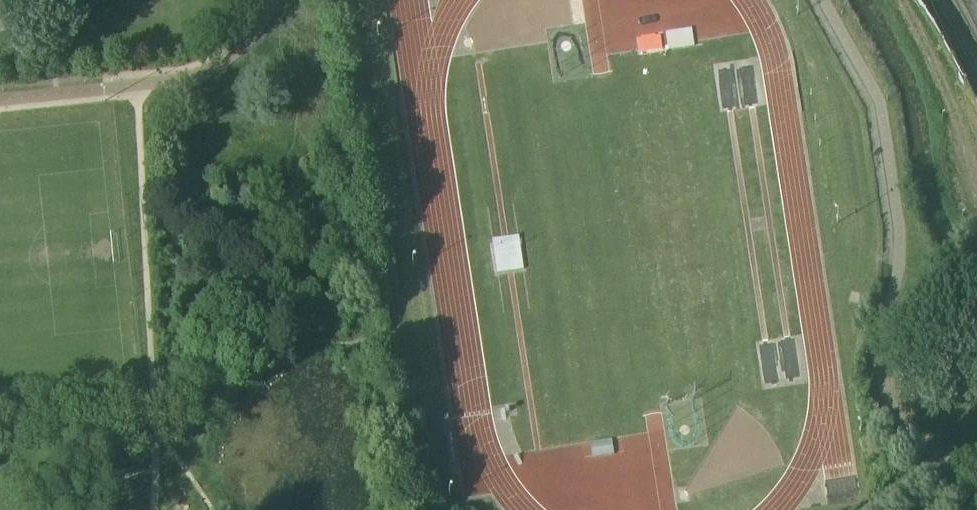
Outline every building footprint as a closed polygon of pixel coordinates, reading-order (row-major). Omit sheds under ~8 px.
[(639,34),(642,49),(663,46),(661,30),(639,34)] [(502,237),(492,238),(497,273),(507,272),(512,271),(524,269),(519,234),(507,236),(502,237)] [(430,429),(444,427),(442,413),(428,415),(430,429)] [(602,440),(604,454),(626,451),(624,437),(602,440)]
